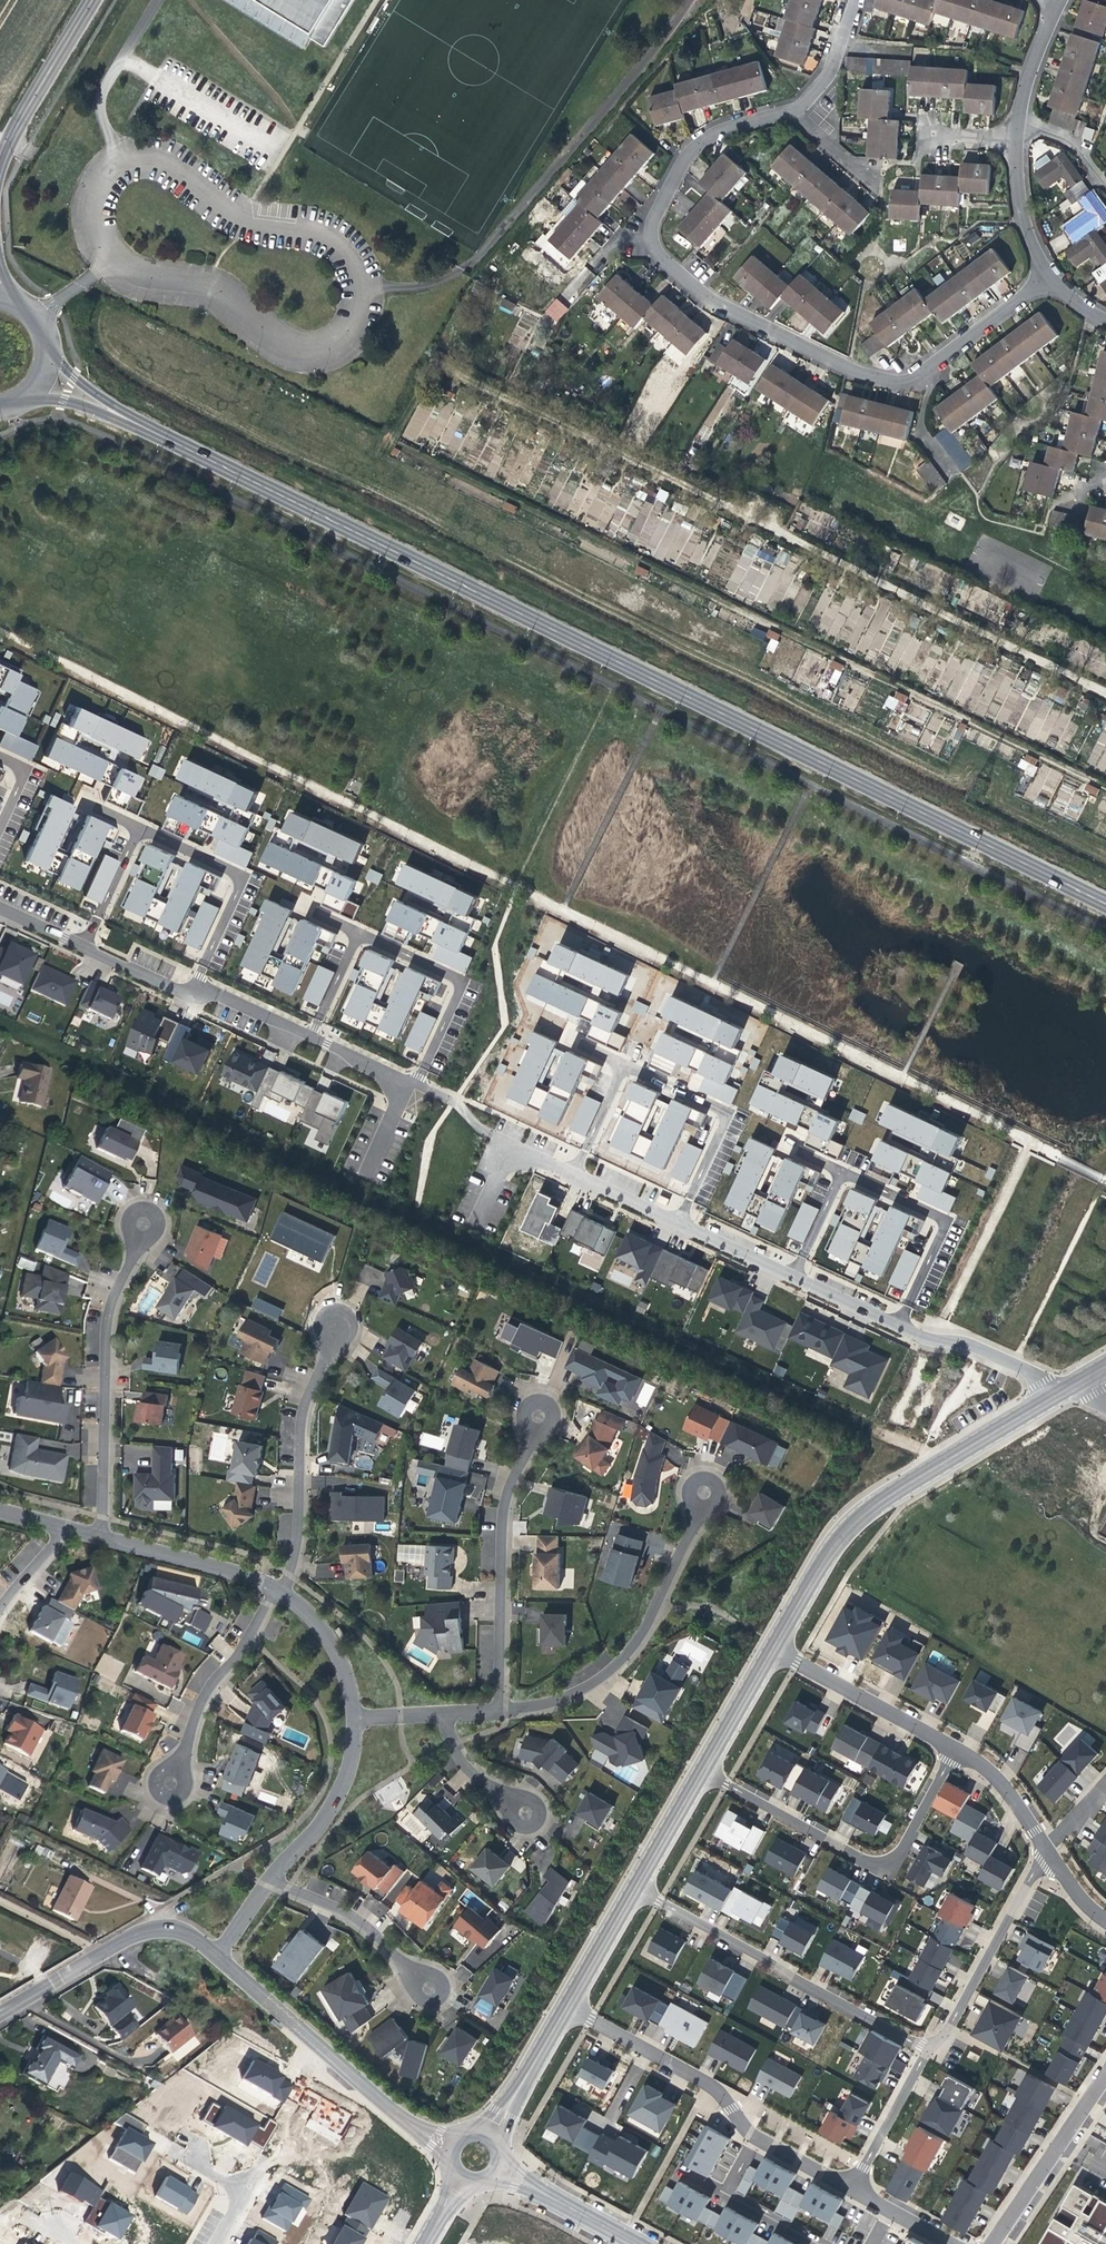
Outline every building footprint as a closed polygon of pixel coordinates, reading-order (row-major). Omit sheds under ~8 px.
[(308,49),(314,38),(325,44),(351,0),(225,0),(308,49)] [(823,0),(792,0),(792,1),(820,10),(823,1),(823,0)] [(875,8),(878,0),(870,0),(866,11),(873,13),(875,8)] [(875,8),(894,14),(899,0),(878,0),(875,8)] [(894,14),(911,20),(918,0),(899,0),(894,14)] [(934,13),(939,0),(918,0),(911,20),(930,26),(934,13)] [(934,13),(952,19),(959,0),(939,0),(934,13)] [(952,19),(970,25),(979,0),(959,0),(952,19)] [(970,25),(989,31),(998,3),(990,0),(979,0),(970,25)] [(1073,34),(1101,43),(1105,28),(1105,7),(1084,0),(1078,20),(1073,34)] [(817,20),(820,10),(792,1),(786,19),(788,20),(814,28),(817,20)] [(1005,5),(998,3),(989,31),(997,34),(1007,37),(1016,9),(1005,5)] [(1015,40),(1024,12),(1020,10),(1016,9),(1007,37),(1015,40)] [(788,20),(782,39),(810,48),(813,38),(816,29),(814,28),(788,20)] [(1095,62),(1101,43),(1073,34),(1070,44),(1067,53),(1095,62)] [(782,39),(776,57),(804,67),(808,56),(810,48),(782,39)] [(1089,80),(1095,62),(1067,53),(1064,62),(1061,70),(1089,80)] [(907,76),(910,76),(911,68),(911,61),(848,57),(846,57),(845,72),(892,75),(907,76)] [(760,63),(732,70),(740,99),(755,95),(768,91),(760,63)] [(918,97),(928,98),(930,69),(911,68),(910,76),(909,97),(918,97)] [(939,98),(947,99),(949,70),(930,69),(928,98),(939,98)] [(732,70),(713,76),(721,104),(731,101),(740,99),(732,70)] [(957,100),(966,100),(967,85),(968,71),(949,70),(947,99),(957,100)] [(1058,79),(1055,89),(1084,98),(1089,80),(1061,70),(1058,79)] [(713,76),(695,81),(703,109),(713,106),(721,104),(713,76)] [(676,86),(678,91),(685,114),(694,111),(703,109),(695,81),(676,86)] [(977,86),(967,85),(966,100),(965,114),(973,115),(980,115),(982,86),(977,86)] [(990,86),(982,86),(980,115),(988,116),(994,116),(996,87),(990,86)] [(860,119),(871,119),(889,121),(890,106),(891,91),(862,89),(860,119)] [(1049,108),(1054,109),(1076,116),(1077,116),(1084,98),(1055,89),(1053,97),(1049,108)] [(686,119),(685,114),(678,91),(650,98),(658,127),(672,123),(686,119)] [(1049,124),(1071,131),(1075,120),(1076,116),(1054,109),(1049,124)] [(871,119),(870,139),(899,140),(899,130),(900,121),(889,121),(871,119)] [(1076,120),(1075,120),(1071,131),(1070,135),(1083,139),(1086,128),(1087,125),(1087,124),(1076,120)] [(633,135),(614,157),(637,176),(647,165),(656,155),(633,135)] [(868,158),(898,160),(898,149),(899,140),(870,139),(868,158)] [(772,168),(795,187),(814,164),(805,156),(803,155),(792,145),(772,168)] [(731,149),(726,155),(725,154),(721,159),(713,169),(735,188),(739,192),(749,180),(745,177),(748,174),(738,165),(741,160),(743,159),(731,149)] [(1063,176),(1072,189),(1083,181),(1072,165),(1064,154),(1034,175),(1044,190),(1063,176)] [(614,157),(602,171),(625,191),(631,184),(637,176),(614,157)] [(822,171),(814,164),(795,187),(809,199),(829,177),(822,171)] [(970,194),(976,194),(977,165),(971,164),(963,164),(962,178),(961,194),(970,194)] [(984,165),(977,165),(976,194),(990,195),(992,166),(984,165)] [(723,203),(735,188),(713,169),(707,176),(700,183),(711,192),(723,203)] [(602,171),(589,185),(612,206),(618,198),(625,191),(602,171)] [(922,205),(941,206),(943,176),(933,176),(923,175),(923,178),(923,192),(922,205)] [(960,207),(961,194),(962,178),(952,177),(943,176),(941,206),(960,207)] [(836,183),(829,177),(809,199),(823,212),(843,189),(836,183)] [(606,212),(612,206),(589,185),(583,180),(571,195),(575,199),(599,220),(606,212)] [(1083,181),(1072,189),(1064,195),(1068,200),(1087,187),(1083,181)] [(1080,200),(1091,192),(1087,187),(1068,200),(1072,206),(1080,200)] [(851,196),(843,189),(823,212),(838,224),(857,201),(851,196)] [(921,221),(922,205),(923,192),(908,191),(893,191),(891,220),(921,221)] [(733,212),(723,203),(711,192),(704,201),(698,207),(720,226),(733,212)] [(1080,200),(1089,213),(1065,230),(1076,245),(1095,231),(1105,223),(1105,214),(1100,206),(1091,192),(1080,200)] [(563,214),(570,220),(591,238),(597,232),(604,224),(599,220),(575,199),(563,214)] [(865,208),(857,201),(838,224),(852,236),(871,214),(865,208)] [(701,248),(720,226),(698,207),(689,217),(679,229),(701,248)] [(583,249),(591,238),(570,220),(551,241),(573,261),(583,249)] [(1103,266),(1105,264),(1105,248),(1102,242),(1095,231),(1076,245),(1065,252),(1075,267),(1094,253),(1103,266)] [(1011,273),(994,249),(987,255),(1004,278),(1008,275),(1011,273)] [(979,261),(971,266),(989,290),(996,285),(1004,278),(987,255),(979,261)] [(750,292),(757,297),(776,275),(755,257),(735,279),(748,290),(750,292)] [(1103,266),(1092,274),(1096,279),(1105,272),(1105,264),(1103,266)] [(982,295),(989,290),(971,266),(956,278),(974,301),(982,295)] [(561,293),(571,303),(597,277),(587,267),(561,293)] [(1096,279),(1105,293),(1105,272),(1096,279)] [(599,297),(621,316),(641,294),(630,284),(619,275),(599,297)] [(771,310),(782,298),(791,288),(776,275),(757,297),(763,303),(771,310)] [(801,275),(791,288),(782,298),(789,304),(797,310),(816,288),(801,275)] [(968,306),(974,301),(956,278),(941,289),(958,313),(968,306)] [(830,300),(816,288),(797,310),(805,317),(811,323),(830,300)] [(928,319),(935,313),(926,301),(917,289),(902,301),(920,325),(928,319)] [(953,317),(958,313),(941,289),(926,301),(935,313),(943,324),(953,317)] [(636,329),(645,318),(655,306),(647,299),(641,294),(621,316),(636,329)] [(664,296),(655,306),(645,318),(660,331),(679,309),(672,303),(664,296)] [(503,298),(500,306),(512,312),(515,305),(503,298)] [(547,311),(559,321),(569,310),(558,299),(547,311)] [(845,313),(830,300),(811,323),(819,330),(825,335),(845,313)] [(913,330),(920,325),(902,301),(886,312),(904,336),(913,330)] [(686,315),(679,309),(660,331),(674,343),(693,321),(686,315)] [(897,341),(904,336),(886,312),(871,324),(878,333),(887,346),(889,348),(897,341)] [(1059,336),(1041,313),(1037,316),(1034,318),(1051,342),(1059,336)] [(1043,348),(1051,342),(1034,318),(1026,324),(1018,330),(1036,353),(1043,348)] [(702,328),(693,321),(674,343),(689,356),(708,334),(702,328)] [(1021,365),(1036,353),(1018,330),(1011,335),(1003,341),(1021,365)] [(865,343),(860,347),(869,359),(887,346),(878,333),(865,343)] [(711,361),(734,376),(750,351),(744,347),(734,341),(728,350),(721,345),(711,361)] [(1006,377),(1021,365),(1003,341),(996,347),(988,353),(1006,377)] [(759,356),(750,351),(734,376),(751,386),(767,361),(759,356)] [(990,388),(1006,377),(988,353),(981,358),(973,364),(981,375),(981,376),(990,388)] [(1100,360),(1098,369),(1096,379),(1105,381),(1105,361),(1100,360)] [(758,391),(774,401),(790,376),(784,372),(774,366),(758,391)] [(998,399),(990,388),(981,376),(981,375),(974,381),(966,387),(984,410),(998,399)] [(800,383),(790,376),(774,401),(790,411),(806,387),(800,383)] [(1091,397),(1105,401),(1105,381),(1096,379),(1091,397)] [(818,394),(806,387),(790,411),(814,427),(830,402),(818,394)] [(969,422),(984,410),(966,387),(958,393),(951,398),(969,422)] [(445,389),(442,394),(453,399),(455,394),(445,389)] [(858,398),(842,395),(835,420),(842,422),(842,425),(862,429),(869,401),(858,398)] [(1086,416),(1102,419),(1105,421),(1105,401),(1091,397),(1086,416)] [(420,403),(405,437),(416,442),(420,433),(440,441),(447,444),(452,431),(446,429),(455,405),(438,398),(433,409),(420,403)] [(953,434),(969,422),(951,398),(943,404),(935,410),(948,427),(953,434)] [(879,403),(869,401),(862,429),(880,434),(887,405),(879,403)] [(902,409),(887,405),(880,434),(908,441),(915,412),(902,409)] [(484,409),(482,413),(493,418),(495,414),(484,409)] [(1073,412),(1068,431),(1097,438),(1099,429),(1102,419),(1086,416),(1073,412)] [(935,437),(963,472),(975,463),(953,434),(948,427),(935,437)] [(524,428),(522,432),(532,437),(535,433),(524,428)] [(1068,431),(1064,450),(1079,454),(1092,457),(1095,448),(1097,438),(1068,431)] [(1050,446),(1045,465),(1061,469),(1074,473),(1077,463),(1079,454),(1064,450),(1050,446)] [(584,457),(582,461),(593,467),(595,462),(584,457)] [(947,485),(929,460),(917,470),(935,493),(947,485)] [(1030,472),(1027,481),(1056,488),(1058,480),(1061,469),(1045,465),(1032,462),(1030,472)] [(548,505),(580,513),(587,485),(554,477),(548,505)] [(1047,496),(1054,498),(1055,493),(1056,488),(1027,481),(1025,491),(1047,496)] [(601,484),(585,521),(606,530),(607,528),(626,536),(627,535),(648,545),(659,519),(669,524),(674,512),(663,507),(669,492),(660,488),(653,504),(644,500),(647,494),(639,490),(635,499),(601,484)] [(644,486),(642,490),(653,496),(655,491),(644,486)] [(671,510),(684,515),(687,507),(674,502),(671,510)] [(1092,506),(1092,509),(1089,519),(1085,535),(1104,540),(1105,531),(1105,510),(1102,509),(1092,506)] [(1053,511),(1049,526),(1085,535),(1089,519),(1053,511)] [(703,515),(701,519),(712,524),(714,520),(703,515)] [(706,541),(692,537),(690,545),(692,545),(688,561),(700,564),(706,541)] [(765,545),(763,549),(774,555),(776,550),(765,545)] [(883,555),(881,559),(892,565),(894,560),(883,555)] [(805,564),(803,569),(814,574),(816,570),(805,564)] [(634,574),(646,577),(648,570),(636,566),(634,574)] [(865,593),(863,598),(874,603),(876,598),(865,593)] [(823,614),(819,628),(832,635),(836,635),(849,643),(849,649),(865,653),(867,650),(878,653),(882,652),(888,656),(896,643),(894,623),(891,629),(891,638),(879,631),(886,620),(885,618),(889,603),(889,601),(879,598),(877,607),(865,608),(861,614),(861,607),(854,608),(854,599),(847,595),(840,605),(838,605),(828,605),(823,614)] [(1004,614),(1002,618),(1013,624),(1015,619),(1004,614)] [(925,623),(923,627),(934,632),(936,628),(925,623)] [(774,652),(780,634),(768,629),(765,638),(770,639),(766,650),(774,652)] [(11,652),(5,649),(2,656),(8,659),(11,652)] [(985,652),(983,656),(994,661),(996,657),(985,652)] [(0,660),(0,665),(18,673),(20,669),(0,660)] [(823,680),(836,685),(844,665),(831,660),(823,680)] [(8,692),(7,696),(4,702),(2,706),(0,705),(0,730),(4,731),(4,730),(13,734),(23,714),(34,689),(15,679),(18,673),(0,665),(0,688),(8,692)] [(1045,681),(1043,685),(1053,690),(1055,686),(1045,681)] [(858,700),(864,687),(856,683),(850,696),(858,700)] [(1062,702),(1067,690),(1058,686),(1053,698),(1062,702)] [(34,689),(23,714),(27,716),(39,691),(34,689)] [(901,714),(909,697),(893,690),(885,707),(901,714)] [(95,715),(75,706),(67,725),(59,722),(44,756),(96,780),(105,761),(72,746),(79,732),(118,750),(136,758),(145,739),(114,724),(95,715)] [(54,712),(49,724),(54,727),(60,715),(54,712)] [(95,715),(114,724),(115,721),(96,712),(95,715)] [(44,715),(41,721),(47,724),(49,717),(44,715)] [(959,740),(966,725),(959,722),(953,738),(959,740)] [(904,724),(902,731),(918,735),(920,728),(904,724)] [(4,731),(0,739),(0,746),(29,760),(36,746),(13,734),(4,730),(4,731)] [(925,730),(920,742),(929,746),(934,733),(925,730)] [(111,764),(126,770),(127,767),(113,760),(118,750),(79,732),(72,746),(105,761),(96,780),(102,783),(111,764)] [(1016,768),(1032,776),(1039,760),(1023,753),(1016,768)] [(188,759),(179,778),(192,785),(237,806),(221,839),(215,853),(247,868),(254,853),(241,847),(257,814),(250,811),(259,792),(241,784),(227,777),(188,759)] [(129,795),(138,776),(126,770),(111,764),(102,783),(109,786),(103,801),(135,816),(142,801),(129,795)] [(152,764),(147,774),(159,780),(164,770),(152,764)] [(227,777),(241,784),(243,780),(229,774),(227,777)] [(1084,791),(1096,796),(1100,789),(1087,784),(1084,791)] [(187,795),(186,798),(224,816),(215,836),(221,839),(237,806),(192,785),(190,788),(228,806),(225,812),(187,795)] [(60,799),(54,796),(38,831),(24,860),(57,875),(77,884),(98,838),(105,841),(111,844),(118,829),(86,814),(84,818),(66,856),(53,849),(70,812),(73,805),(71,804),(73,798),(63,793),(60,799)] [(54,796),(49,794),(33,829),(38,831),(54,796)] [(186,798),(180,795),(164,829),(187,840),(194,826),(215,836),(224,816),(186,798)] [(37,796),(35,802),(41,805),(43,799),(37,796)] [(84,818),(70,812),(53,849),(66,856),(84,818)] [(314,821),(295,812),(286,831),(279,827),(263,861),(316,885),(325,866),(292,851),(298,837),(337,855),(355,864),(364,844),(333,830),(314,821)] [(272,815),(266,812),(263,817),(270,820),(272,815)] [(316,817),(314,821),(333,830),(335,826),(316,817)] [(22,829),(17,840),(23,842),(28,832),(22,829)] [(322,888),(331,869),(345,876),(347,872),(332,866),(337,855),(298,837),(292,851),(325,866),(316,885),(322,888)] [(109,849),(111,844),(105,841),(102,846),(109,849)] [(180,933),(202,887),(206,889),(212,891),(215,892),(222,877),(189,863),(186,869),(170,904),(156,898),(172,862),(175,856),(151,845),(144,860),(149,862),(127,908),(180,933)] [(119,861),(103,854),(84,896),(99,903),(119,861)] [(149,862),(144,860),(123,906),(127,908),(149,862)] [(186,869),(172,862),(156,898),(170,904),(186,869)] [(134,863),(130,873),(136,876),(141,866),(134,863)] [(407,864),(398,883),(411,890),(456,910),(441,944),(435,958),(467,972),(474,957),(461,952),(476,919),(470,916),(478,897),(461,889),(446,882),(407,864)] [(365,879),(378,885),(383,874),(369,868),(365,879)] [(349,900),(357,881),(345,876),(331,869),(322,888),(329,892),(323,906),(354,921),(361,906),(349,900)] [(77,884),(57,875),(55,880),(75,889),(77,884)] [(446,882),(461,889),(462,885),(448,878),(446,882)] [(407,900),(405,903),(444,921),(435,941),(441,944),(456,910),(411,890),(410,893),(447,911),(444,917),(407,900)] [(273,902),(269,899),(253,934),(257,936),(273,902)] [(220,908),(205,901),(184,947),(199,954),(220,908)] [(405,903),(399,901),(384,934),(407,945),(413,931),(435,941),(444,921),(405,903)] [(280,904),(273,902),(257,936),(244,965),(277,981),(297,990),(318,943),(331,949),(337,934),(305,919),(303,923),(286,961),(272,955),(290,917),(293,911),(280,904)] [(303,923),(290,917),(272,955),(286,961),(303,923)] [(579,953),(560,944),(551,963),(544,960),(528,994),(581,1018),(590,999),(557,983),(563,970),(602,988),(620,996),(629,977),(598,962),(579,953)] [(0,950),(0,977),(19,986),(32,956),(11,947),(8,946),(5,953),(0,950)] [(400,1038),(421,992),(435,997),(441,983),(409,968),(406,974),(390,1009),(376,1003),(392,967),(395,961),(371,950),(364,965),(368,968),(347,1013),(400,1038)] [(581,950),(579,953),(598,962),(600,959),(581,950)] [(368,968),(364,965),(343,1011),(347,1013),(368,968)] [(334,972),(319,966),(304,999),(320,1006),(334,972)] [(53,973),(41,967),(30,991),(64,1006),(75,983),(53,973)] [(406,974),(392,967),(376,1003),(390,1009),(406,974)] [(596,1002),(610,1008),(612,1005),(598,998),(602,988),(563,970),(557,983),(590,999),(581,1018),(587,1021),(596,1002)] [(297,990),(277,981),(275,985),(294,994),(297,990)] [(106,989),(89,982),(78,1005),(110,1019),(119,999),(110,995),(104,993),(106,989)] [(668,995),(659,1015),(672,1021),(717,1042),(702,1075),(695,1089),(728,1104),(734,1089),(722,1083),(737,1050),(731,1047),(739,1028),(721,1020),(707,1013),(668,995)] [(643,1017),(648,1006),(636,1000),(630,1010),(643,1017)] [(614,1033),(623,1014),(610,1008),(596,1002),(587,1021),(594,1024),(588,1038),(620,1053),(626,1039),(614,1033)] [(155,1015),(143,1009),(127,1045),(140,1051),(141,1048),(153,1054),(160,1040),(170,1044),(180,1023),(165,1016),(163,1021),(158,1019),(154,1017),(155,1015)] [(707,1013),(721,1020),(723,1016),(708,1010),(707,1013)] [(437,1019),(421,1012),(406,1045),(422,1052),(437,1019)] [(667,1031),(666,1035),(704,1052),(695,1072),(702,1075),(717,1042),(672,1021),(670,1024),(708,1042),(705,1048),(667,1031)] [(192,1029),(180,1023),(170,1044),(163,1060),(173,1064),(175,1062),(199,1073),(213,1045),(200,1039),(197,1044),(192,1042),(187,1040),(192,1029)] [(562,1121),(583,1075),(596,1080),(603,1066),(571,1051),(569,1055),(552,1092),(538,1086),(555,1048),(558,1042),(534,1031),(526,1048),(531,1051),(523,1067),(509,1096),(542,1112),(562,1121)] [(666,1035),(660,1032),(644,1065),(667,1076),(674,1062),(695,1072),(704,1052),(666,1035)] [(531,1051),(526,1048),(518,1065),(523,1067),(531,1051)] [(569,1055),(555,1048),(538,1086),(552,1092),(569,1055)] [(254,1061),(235,1052),(224,1075),(259,1091),(270,1068),(254,1061)] [(798,1063),(779,1055),(771,1074),(763,1070),(747,1104),(800,1128),(809,1109),(776,1093),(782,1080),(822,1098),(840,1106),(849,1087),(818,1072),(798,1063)] [(800,1060),(798,1063),(818,1072),(819,1069),(800,1060)] [(41,1107),(50,1071),(20,1064),(17,1079),(24,1080),(22,1089),(19,1102),(41,1107)] [(282,1073),(270,1068),(252,1106),(259,1109),(265,1096),(282,1103),(285,1096),(296,1101),(296,1103),(307,1108),(315,1089),(305,1084),(306,1082),(297,1078),(283,1071),(282,1073)] [(815,1112),(830,1118),(831,1115),(817,1108),(822,1098),(782,1080),(776,1093),(809,1109),(800,1128),(807,1131),(815,1112)] [(661,1169),(683,1123),(696,1128),(703,1114),(670,1099),(667,1105),(651,1140),(637,1134),(653,1098),(656,1092),(632,1081),(625,1097),(629,1099),(608,1144),(661,1169)] [(326,1095),(315,1090),(307,1108),(301,1120),(321,1129),(316,1139),(329,1145),(349,1102),(332,1095),(327,1092),(326,1095)] [(568,1129),(585,1137),(601,1103),(584,1095),(568,1129)] [(667,1105),(653,1098),(637,1134),(651,1140),(667,1105)] [(886,1103),(877,1123),(891,1129),(936,1150),(920,1183),(914,1197),(946,1212),(953,1197),(940,1191),(955,1158),(949,1155),(958,1137),(940,1128),(925,1122),(886,1103)] [(851,1109),(848,1120),(862,1124),(865,1113),(851,1109)] [(562,1121),(542,1112),(540,1117),(559,1125),(562,1121)] [(833,1143),(842,1124),(830,1118),(815,1112),(807,1131),(813,1134),(807,1148),(839,1163),(846,1149),(833,1143)] [(130,1161),(138,1144),(105,1129),(96,1149),(114,1157),(116,1154),(123,1157),(130,1161)] [(886,1140),(884,1143),(923,1161),(914,1180),(920,1183),(936,1150),(891,1129),(889,1133),(927,1150),(924,1157),(886,1140)] [(704,1138),(689,1131),(668,1176),(683,1183),(704,1138)] [(776,1149),(788,1155),(795,1141),(783,1135),(776,1149)] [(777,1227),(799,1181),(812,1186),(819,1172),(786,1157),(783,1163),(767,1198),(753,1192),(769,1156),(772,1150),(748,1139),(741,1154),(745,1157),(724,1202),(777,1227)] [(884,1143),(878,1140),(863,1174),(886,1185),(893,1170),(914,1180),(923,1161),(884,1143)] [(856,1164),(860,1154),(851,1150),(846,1160),(856,1164)] [(102,1180),(107,1171),(80,1156),(70,1175),(69,1174),(65,1181),(66,1182),(63,1188),(68,1190),(67,1191),(79,1197),(79,1196),(95,1205),(99,1196),(100,1196),(102,1192),(99,1190),(101,1186),(105,1188),(107,1183),(106,1183),(102,1180)] [(769,1156),(753,1192),(767,1198),(783,1163),(769,1156)] [(183,1185),(196,1191),(201,1177),(202,1177),(203,1174),(183,1166),(179,1175),(183,1185)] [(106,1183),(111,1173),(107,1171),(102,1180),(106,1183)] [(257,1199),(202,1177),(201,1177),(196,1191),(195,1193),(196,1200),(214,1207),(215,1205),(225,1209),(224,1211),(248,1221),(257,1199)] [(820,1196),(805,1189),(784,1234),(799,1241),(820,1196)] [(880,1277),(901,1231),(914,1236),(921,1222),(889,1207),(886,1213),(870,1248),(856,1242),(872,1206),(875,1200),(851,1189),(844,1205),(848,1207),(827,1252),(880,1277)] [(559,1201),(540,1192),(523,1229),(556,1245),(562,1230),(553,1225),(563,1203),(559,1201)] [(42,1207),(34,1203),(31,1209),(39,1213),(42,1207)] [(886,1213),(872,1206),(856,1242),(870,1248),(886,1213)] [(581,1214),(572,1209),(562,1230),(560,1235),(568,1239),(570,1236),(576,1238),(575,1241),(606,1256),(617,1232),(586,1218),(587,1216),(581,1214)] [(335,1236),(284,1212),(272,1239),(314,1257),(324,1261),(335,1236)] [(54,1224),(47,1221),(43,1230),(50,1233),(54,1224)] [(69,1230),(54,1224),(50,1233),(43,1230),(35,1249),(76,1266),(80,1256),(63,1249),(59,1247),(62,1239),(65,1240),(65,1241),(69,1230)] [(192,1240),(185,1256),(208,1270),(222,1235),(198,1226),(192,1240)] [(649,1243),(630,1234),(619,1257),(631,1263),(629,1268),(640,1273),(637,1280),(647,1285),(664,1250),(649,1243)] [(923,1246),(907,1239),(886,1284),(902,1291),(923,1246)] [(688,1261),(664,1250),(651,1278),(673,1288),(676,1281),(699,1293),(709,1271),(688,1261)] [(34,1271),(37,1262),(20,1257),(17,1266),(34,1271)] [(65,1287),(67,1275),(44,1266),(42,1278),(25,1274),(21,1296),(37,1299),(35,1310),(36,1310),(59,1315),(64,1293),(62,1292),(63,1287),(65,1287)] [(390,1302),(396,1305),(402,1293),(416,1287),(410,1270),(403,1267),(387,1274),(388,1277),(390,1281),(382,1299),(390,1302)] [(185,1269),(179,1278),(199,1291),(207,1297),(213,1287),(185,1269)] [(179,1278),(178,1277),(170,1290),(158,1307),(177,1319),(190,1300),(194,1299),(199,1291),(179,1278)] [(741,1287),(721,1278),(713,1297),(745,1313),(753,1297),(754,1293),(741,1287)] [(763,1301),(753,1297),(737,1331),(781,1352),(794,1326),(767,1314),(760,1310),(763,1301)] [(274,1307),(257,1298),(253,1308),(279,1320),(282,1311),(274,1307)] [(639,1301),(636,1311),(644,1314),(648,1304),(639,1301)] [(818,1321),(800,1313),(794,1326),(789,1337),(834,1358),(845,1334),(818,1321)] [(513,1317),(503,1337),(515,1343),(513,1348),(522,1352),(523,1349),(529,1352),(539,1357),(542,1351),(557,1358),(565,1342),(513,1317)] [(267,1328),(248,1319),(240,1336),(247,1339),(241,1353),(265,1364),(272,1351),(274,1352),(276,1347),(280,1340),(270,1336),(265,1333),(267,1328)] [(385,1358),(406,1371),(423,1343),(399,1328),(394,1336),(390,1342),(393,1343),(385,1358)] [(846,1335),(832,1364),(852,1373),(846,1386),(870,1398),(887,1360),(868,1351),(869,1346),(867,1345),(846,1335)] [(54,1340),(34,1353),(44,1366),(40,1383),(56,1386),(60,1362),(64,1360),(66,1358),(54,1340)] [(175,1343),(158,1341),(157,1351),(157,1352),(160,1352),(159,1359),(155,1359),(146,1358),(144,1369),(178,1373),(181,1353),(174,1352),(175,1343)] [(181,1353),(182,1344),(175,1343),(174,1352),(181,1353)] [(641,1378),(615,1366),(576,1348),(567,1367),(580,1373),(581,1369),(587,1372),(586,1375),(584,1379),(590,1382),(602,1387),(599,1394),(620,1404),(623,1396),(631,1400),(641,1378)] [(469,1372),(462,1368),(453,1384),(472,1394),(475,1389),(480,1392),(489,1397),(493,1391),(495,1386),(493,1384),(500,1371),(476,1359),(469,1372)] [(64,1360),(60,1362),(56,1386),(59,1387),(61,1374),(64,1360)] [(417,1391),(379,1368),(373,1378),(389,1387),(393,1390),(389,1397),(386,1395),(385,1395),(380,1405),(394,1413),(399,1405),(406,1409),(417,1391)] [(264,1391),(262,1391),(266,1376),(247,1371),(243,1385),(241,1385),(233,1413),(256,1419),(259,1408),(258,1407),(259,1402),(261,1402),(264,1391)] [(60,1387),(59,1387),(56,1386),(40,1383),(26,1381),(23,1399),(16,1398),(13,1414),(62,1423),(65,1407),(57,1406),(54,1405),(55,1399),(58,1399),(60,1387)] [(637,1402),(647,1405),(653,1385),(643,1382),(637,1402)] [(389,1397),(393,1390),(389,1387),(387,1391),(384,1395),(385,1395),(386,1395),(389,1397)] [(165,1405),(167,1406),(169,1395),(145,1392),(143,1402),(143,1405),(139,1405),(136,1421),(162,1424),(165,1405)] [(384,1424),(341,1404),(337,1431),(332,1463),(349,1466),(355,1433),(376,1442),(384,1424)] [(731,1421),(695,1404),(684,1428),(696,1434),(697,1431),(711,1438),(721,1442),(731,1421)] [(399,1405),(394,1413),(401,1417),(406,1409),(399,1405)] [(598,1420),(617,1428),(622,1430),(627,1420),(603,1410),(598,1420)] [(609,1448),(617,1428),(598,1420),(596,1419),(589,1435),(591,1436),(609,1448)] [(779,1443),(731,1421),(721,1442),(737,1450),(738,1448),(754,1456),(753,1458),(759,1461),(768,1465),(779,1443)] [(457,1425),(446,1466),(469,1472),(475,1450),(477,1441),(480,1431),(457,1425)] [(645,1449),(662,1454),(666,1440),(651,1431),(645,1449)] [(697,1431),(696,1434),(702,1437),(709,1440),(711,1438),(697,1431)] [(422,1432),(418,1444),(441,1451),(445,1439),(422,1432)] [(16,1434),(13,1447),(9,1471),(21,1476),(61,1483),(64,1469),(66,1455),(35,1450),(37,1438),(16,1434)] [(609,1448),(591,1436),(588,1441),(584,1446),(582,1444),(575,1455),(603,1475),(611,1465),(603,1459),(610,1449),(609,1448)] [(230,1469),(227,1480),(238,1482),(252,1485),(254,1475),(258,1475),(260,1463),(259,1463),(260,1458),(261,1458),(263,1446),(238,1441),(233,1470),(230,1469)] [(154,1474),(136,1473),(136,1485),(135,1499),(137,1499),(141,1503),(150,1503),(154,1500),(155,1500),(173,1500),(175,1500),(176,1474),(172,1474),(173,1446),(154,1446),(154,1474)] [(174,1450),(174,1462),(183,1461),(183,1449),(174,1450)] [(666,1455),(662,1454),(645,1449),(636,1475),(632,1500),(634,1500),(638,1505),(647,1506),(652,1503),(654,1503),(658,1480),(657,1478),(659,1473),(661,1472),(666,1455)] [(439,1464),(421,1459),(417,1472),(436,1477),(439,1464)] [(463,1497),(469,1472),(446,1466),(439,1464),(436,1477),(440,1478),(430,1516),(457,1523),(461,1508),(458,1507),(460,1497),(464,1498),(463,1497)] [(1076,1518),(1105,1535),(1105,1466),(1076,1518)] [(252,1485),(238,1482),(235,1500),(222,1509),(235,1528),(253,1515),(252,1513),(249,1509),(254,1485),(252,1485)] [(257,1486),(254,1485),(249,1509),(252,1513),(255,1499),(257,1486)] [(585,1509),(588,1498),(587,1496),(552,1487),(549,1496),(550,1497),(550,1498),(552,1500),(550,1504),(548,1505),(546,1514),(563,1519),(564,1522),(576,1525),(579,1523),(583,1509),(585,1509)] [(786,1507),(762,1493),(752,1510),(761,1515),(759,1518),(761,1519),(758,1523),(771,1530),(773,1529),(786,1507)] [(384,1527),(384,1496),(330,1494),(329,1521),(376,1522),(376,1527),(384,1527)] [(173,1510),(173,1500),(155,1500),(155,1510),(173,1510)] [(761,1515),(752,1510),(750,1513),(756,1516),(759,1518),(761,1515)] [(619,1534),(615,1549),(639,1556),(643,1541),(619,1534)] [(539,1535),(539,1553),(559,1554),(559,1536),(539,1535)] [(371,1545),(343,1546),(344,1562),(347,1562),(347,1567),(348,1579),(373,1577),(371,1545)] [(452,1558),(454,1555),(454,1550),(452,1548),(452,1547),(428,1545),(427,1564),(426,1575),(430,1575),(429,1588),(452,1589),(453,1576),(450,1576),(451,1569),(451,1563),(452,1558)] [(639,1556),(615,1549),(606,1579),(630,1586),(635,1570),(639,1556)] [(559,1554),(539,1553),(537,1553),(536,1560),(536,1564),(532,1567),(532,1573),(536,1577),(536,1588),(560,1588),(561,1554),(559,1554)] [(70,1577),(71,1582),(75,1596),(82,1595),(97,1590),(91,1568),(78,1572),(69,1574),(70,1577)] [(404,1571),(396,1570),(396,1580),(403,1581),(404,1571)] [(71,1582),(70,1577),(56,1601),(59,1603),(71,1582)] [(173,1624),(180,1627),(183,1623),(188,1625),(192,1619),(206,1627),(209,1622),(211,1617),(195,1610),(193,1609),(197,1590),(149,1578),(146,1593),(144,1592),(140,1603),(146,1606),(144,1609),(159,1617),(160,1614),(175,1621),(173,1624)] [(75,1596),(71,1582),(59,1603),(73,1610),(82,1595),(75,1596)] [(56,1601),(50,1598),(45,1608),(43,1607),(37,1617),(30,1632),(58,1647),(71,1623),(67,1621),(73,1610),(59,1603),(56,1601)] [(462,1630),(459,1627),(459,1625),(459,1623),(460,1622),(461,1622),(462,1621),(462,1620),(461,1618),(459,1618),(457,1602),(427,1604),(428,1616),(424,1616),(425,1627),(425,1628),(420,1636),(428,1641),(426,1643),(427,1643),(439,1651),(441,1648),(450,1648),(451,1651),(464,1651),(463,1638),(461,1636),(461,1634),(463,1632),(462,1630)] [(885,1620),(849,1602),(831,1638),(843,1645),(841,1649),(846,1652),(850,1654),(851,1651),(865,1658),(885,1620)] [(160,1614),(159,1617),(173,1624),(175,1621),(160,1614)] [(567,1615),(548,1614),(547,1624),(544,1624),(544,1626),(544,1628),(539,1628),(538,1645),(566,1646),(567,1635),(563,1635),(563,1625),(567,1626),(567,1615)] [(416,1628),(425,1627),(424,1616),(415,1617),(416,1628)] [(192,1619),(188,1625),(203,1633),(206,1627),(192,1619)] [(197,1645),(201,1638),(185,1630),(181,1638),(197,1645)] [(897,1673),(907,1680),(926,1645),(915,1639),(910,1648),(901,1643),(904,1637),(890,1630),(872,1663),(886,1671),(889,1666),(898,1671),(897,1673)] [(424,1648),(427,1643),(426,1643),(428,1641),(420,1636),(416,1642),(424,1648)] [(691,1668),(702,1673),(713,1651),(686,1637),(678,1653),(694,1661),(691,1668)] [(177,1667),(182,1656),(161,1645),(152,1662),(143,1657),(135,1672),(169,1688),(176,1673),(174,1672),(177,1667)] [(117,1681),(124,1662),(101,1654),(94,1673),(117,1681)] [(675,1661),(665,1678),(679,1686),(690,1667),(683,1663),(682,1665),(675,1661)] [(961,1681),(926,1662),(912,1690),(931,1700),(933,1696),(936,1698),(948,1704),(961,1681)] [(891,1674),(896,1676),(897,1673),(898,1671),(889,1666),(886,1671),(891,1674)] [(645,1687),(634,1707),(662,1723),(681,1688),(679,1686),(665,1678),(654,1672),(648,1683),(651,1685),(649,1689),(645,1687)] [(51,1692),(47,1691),(30,1685),(26,1695),(67,1710),(74,1690),(67,1687),(70,1678),(55,1673),(51,1683),(54,1685),(51,1692)] [(78,1681),(70,1678),(67,1687),(74,1690),(78,1681)] [(997,1714),(1006,1697),(975,1680),(965,1698),(978,1706),(988,1711),(989,1710),(997,1714)] [(264,1681),(249,1693),(256,1700),(258,1703),(249,1723),(267,1731),(272,1719),(286,1707),(264,1681)] [(150,1714),(155,1704),(135,1694),(130,1705),(132,1706),(120,1731),(140,1741),(144,1732),(148,1723),(152,1715),(150,1714)] [(1019,1724),(1024,1728),(1028,1721),(1035,1724),(1042,1712),(1015,1698),(1003,1719),(1017,1727),(1019,1724)] [(247,1722),(249,1723),(258,1703),(256,1700),(253,1707),(247,1722)] [(808,1706),(797,1701),(786,1722),(805,1732),(807,1728),(815,1733),(826,1713),(817,1708),(816,1711),(808,1706)] [(27,1757),(41,1730),(14,1715),(8,1726),(12,1728),(9,1733),(3,1744),(27,1757)] [(648,1729),(626,1716),(616,1732),(622,1735),(620,1737),(619,1740),(604,1732),(592,1736),(596,1747),(610,1756),(612,1763),(618,1766),(625,1764),(625,1766),(645,1759),(640,1744),(648,1729)] [(1023,1730),(1015,1745),(1029,1753),(1042,1728),(1035,1724),(1028,1721),(1024,1728),(1023,1730)] [(272,1733),(267,1731),(249,1723),(247,1722),(242,1732),(267,1744),(272,1733)] [(856,1760),(870,1768),(882,1745),(865,1735),(846,1725),(833,1747),(856,1759),(856,1760)] [(535,1761),(548,1745),(543,1740),(528,1736),(522,1758),(535,1761)] [(1062,1760),(1063,1760),(1079,1775),(1088,1765),(1098,1754),(1081,1738),(1062,1760)] [(548,1745),(535,1761),(544,1768),(546,1766),(552,1771),(565,1781),(579,1764),(566,1753),(568,1751),(554,1739),(548,1745)] [(248,1787),(261,1753),(239,1744),(234,1755),(236,1759),(235,1762),(232,1761),(231,1761),(224,1778),(227,1779),(245,1786),(248,1787)] [(870,1768),(905,1787),(918,1764),(903,1756),(902,1758),(892,1752),(893,1750),(882,1745),(870,1768)] [(123,1761),(102,1751),(92,1772),(95,1773),(89,1787),(103,1794),(110,1781),(113,1782),(118,1771),(123,1761)] [(774,1782),(793,1792),(806,1768),(797,1763),(796,1765),(771,1752),(759,1773),(774,1782)] [(1039,1786),(1056,1801),(1068,1787),(1079,1775),(1063,1760),(1039,1786)] [(806,1768),(793,1792),(810,1801),(827,1811),(840,1787),(806,1768)] [(871,1786),(874,1777),(865,1774),(862,1782),(871,1786)] [(241,1796),(245,1786),(227,1779),(223,1789),(241,1796)] [(959,1788),(948,1781),(935,1805),(958,1818),(965,1804),(971,1794),(963,1789),(961,1793),(957,1791),(959,1788)] [(591,1792),(580,1809),(589,1814),(587,1817),(589,1818),(586,1823),(599,1831),(614,1807),(591,1792)] [(422,1820),(436,1806),(429,1799),(416,1813),(422,1820)] [(247,1835),(255,1816),(224,1802),(219,1812),(228,1816),(232,1817),(229,1825),(226,1823),(226,1824),(221,1834),(237,1840),(241,1832),(247,1835)] [(864,1802),(853,1822),(865,1829),(876,1835),(887,1815),(864,1802)] [(436,1806),(422,1820),(442,1839),(450,1831),(453,1834),(465,1821),(457,1813),(453,1818),(446,1812),(438,1804),(436,1806)] [(958,1818),(951,1830),(972,1842),(977,1832),(986,1816),(977,1811),(977,1812),(973,1810),(974,1809),(965,1804),(958,1818)] [(589,1814),(580,1809),(578,1812),(582,1814),(587,1817),(589,1814)] [(102,1819),(81,1810),(73,1830),(96,1840),(107,1852),(131,1831),(119,1818),(110,1827),(106,1823),(102,1819)] [(738,1820),(740,1816),(729,1810),(716,1834),(753,1854),(765,1831),(754,1825),(752,1828),(746,1825),(738,1820)] [(743,1818),(740,1816),(738,1820),(746,1825),(748,1820),(743,1818)] [(1097,1836),(1105,1842),(1105,1822),(1104,1825),(1097,1836)] [(988,1838),(977,1832),(972,1842),(966,1853),(987,1864),(991,1856),(998,1843),(988,1838)] [(157,1835),(156,1837),(171,1845),(172,1843),(157,1835)] [(156,1837),(141,1869),(157,1877),(163,1865),(182,1874),(187,1872),(192,1862),(195,1863),(197,1859),(197,1852),(189,1848),(188,1851),(178,1846),(172,1843),(171,1845),(156,1837)] [(1097,1837),(1092,1844),(1099,1849),(1095,1855),(1090,1862),(1105,1873),(1105,1842),(1097,1837)] [(777,1838),(766,1860),(795,1876),(806,1854),(793,1847),(777,1838)] [(1099,1849),(1092,1844),(1090,1848),(1089,1850),(1095,1855),(1099,1849)] [(38,1845),(36,1852),(49,1856),(52,1850),(38,1845)] [(933,1870),(944,1876),(952,1861),(941,1855),(942,1853),(929,1846),(923,1855),(921,1861),(934,1868),(933,1870)] [(501,1858),(489,1848),(473,1868),(495,1885),(511,1866),(501,1858)] [(405,1871),(396,1864),(392,1868),(370,1851),(354,1871),(362,1877),(361,1878),(366,1881),(369,1884),(370,1883),(377,1889),(379,1887),(388,1894),(405,1871)] [(1002,1862),(991,1856),(987,1864),(980,1876),(1003,1889),(1014,1868),(1002,1862)] [(924,1886),(933,1870),(934,1868),(921,1861),(918,1859),(908,1877),(924,1886)] [(743,1872),(752,1875),(755,1866),(746,1863),(743,1872)] [(571,1882),(552,1867),(545,1876),(551,1881),(554,1883),(545,1893),(542,1891),(527,1910),(546,1926),(571,1882)] [(852,1905),(862,1885),(845,1876),(830,1868),(819,1887),(852,1905)] [(733,1890),(697,1871),(686,1891),(705,1901),(722,1910),(733,1890)] [(91,1887),(69,1876),(52,1910),(72,1920),(79,1905),(80,1903),(83,1904),(91,1887)] [(426,1927),(454,1889),(444,1881),(437,1890),(422,1880),(415,1890),(408,1886),(407,1887),(397,1901),(404,1906),(403,1907),(410,1913),(417,1917),(415,1920),(426,1927)] [(554,1883),(551,1881),(546,1886),(542,1891),(545,1893),(554,1883)] [(733,1890),(722,1910),(732,1915),(734,1911),(741,1915),(754,1922),(758,1915),(765,1918),(772,1906),(735,1887),(733,1890)] [(882,1896),(873,1892),(863,1911),(885,1923),(893,1909),(896,1911),(901,1902),(889,1896),(887,1899),(882,1896)] [(940,1914),(945,1916),(965,1927),(966,1928),(970,1920),(968,1919),(971,1913),(975,1906),(952,1893),(940,1914)] [(501,1930),(486,1917),(484,1919),(470,1907),(455,1926),(473,1941),(475,1938),(479,1942),(486,1948),(501,1930)] [(739,1919),(741,1915),(734,1911),(732,1915),(736,1917),(739,1919)] [(945,1916),(934,1937),(954,1948),(959,1939),(965,1927),(945,1916)] [(814,1934),(782,1917),(771,1936),(790,1947),(804,1954),(814,1934)] [(661,1928),(649,1950),(674,1964),(686,1941),(675,1935),(661,1928)] [(305,1929),(294,1943),(286,1953),(278,1963),(285,1969),(284,1971),(297,1982),(326,1946),(305,1929)] [(1056,1947),(1029,1932),(1024,1941),(1028,1943),(1024,1950),(1019,1959),(1042,1971),(1056,1947)] [(922,1958),(923,1958),(943,1969),(948,1959),(954,1948),(934,1937),(922,1958)] [(833,1939),(820,1964),(828,1968),(829,1967),(839,1972),(852,1979),(865,1956),(833,1939)] [(282,1950),(286,1953),(294,1943),(292,1941),(290,1940),(282,1950)] [(727,1967),(712,1958),(699,1981),(736,2002),(748,1979),(727,1967)] [(923,1958),(911,1979),(932,1990),(938,1978),(943,1969),(923,1958)] [(1028,1976),(1010,1966),(1000,1984),(996,1992),(1014,2002),(1028,1976)] [(490,1986),(488,1985),(475,2007),(493,2017),(515,1979),(497,1968),(491,1979),(493,1980),(490,1986)] [(343,2019),(344,2018),(365,2006),(369,2003),(360,1988),(351,1973),(324,1988),(343,2019)] [(1104,1973),(1093,1994),(1105,2001),(1105,1974),(1104,1973)] [(911,1979),(903,1974),(893,1993),(895,1994),(889,2004),(919,2020),(924,2010),(921,2009),(925,2002),(926,1999),(927,2000),(933,1990),(932,1990),(911,1979)] [(125,2013),(133,2006),(116,1985),(105,1993),(108,1997),(103,2000),(94,2007),(121,2041),(137,2028),(125,2013)] [(793,2012),(797,2006),(778,1995),(760,1986),(748,2007),(785,2027),(793,2012)] [(670,2006),(636,1987),(625,2007),(641,2016),(659,2025),(660,2024),(670,2006)] [(343,2019),(324,1988),(322,1993),(338,2019),(343,2019)] [(940,2005),(944,1997),(933,1991),(929,1999),(940,2005)] [(1088,1991),(1082,2003),(1085,2004),(1091,1993),(1088,1991)] [(630,1997),(624,1993),(619,2003),(625,2007),(630,1997)] [(974,2033),(1003,2049),(1022,2016),(980,1993),(975,2002),(985,2007),(987,2009),(978,2026),(974,2033)] [(1077,2012),(1100,2025),(1105,2015),(1105,2001),(1093,1994),(1091,1993),(1085,2004),(1082,2003),(1077,2012)] [(709,2022),(672,2002),(670,2006),(660,2024),(667,2028),(666,2031),(676,2036),(695,2047),(709,2022)] [(365,2006),(344,2018),(353,2033),(374,2021),(365,2006)] [(818,2017),(797,2006),(793,2012),(786,2025),(794,2029),(792,2032),(815,2044),(825,2024),(820,2022),(816,2019),(818,2017)] [(975,2024),(978,2026),(987,2009),(985,2007),(981,2015),(975,2024)] [(1100,2025),(1077,2012),(1072,2022),(1074,2023),(1068,2034),(1069,2035),(1088,2045),(1089,2046),(1096,2033),(1100,2025)] [(170,2053),(192,2035),(176,2015),(169,2021),(170,2023),(155,2035),(163,2045),(170,2053)] [(397,2047),(404,2041),(409,2038),(400,2027),(393,2018),(370,2036),(385,2056),(397,2047)] [(283,2028),(271,2019),(268,2023),(279,2032),(283,2028)] [(1066,2033),(1068,2034),(1074,2023),(1072,2022),(1066,2033)] [(457,2031),(454,2036),(457,2038),(463,2029),(460,2027),(457,2031)] [(454,2036),(453,2036),(451,2038),(448,2036),(438,2050),(461,2066),(462,2065),(461,2065),(467,2057),(464,2055),(469,2047),(472,2049),(479,2040),(463,2029),(457,2038),(454,2036)] [(757,2049),(721,2029),(708,2052),(716,2057),(717,2056),(727,2062),(744,2071),(757,2049)] [(902,2046),(872,2030),(861,2051),(867,2054),(891,2067),(903,2074),(907,2065),(895,2058),(897,2055),(902,2046)] [(1048,2074),(1067,2084),(1078,2064),(1088,2045),(1069,2035),(1048,2074)] [(44,2087),(58,2062),(72,2070),(79,2056),(43,2036),(35,2050),(38,2051),(35,2058),(32,2062),(29,2060),(21,2074),(44,2087)] [(179,2059),(200,2043),(195,2037),(174,2052),(179,2059)] [(413,2040),(411,2045),(408,2055),(403,2074),(418,2078),(428,2045),(413,2040)] [(411,2045),(404,2041),(397,2047),(408,2055),(411,2045)] [(971,2051),(968,2056),(977,2061),(980,2056),(971,2051)] [(165,2061),(172,2056),(170,2053),(163,2059),(165,2061)] [(891,2067),(867,2054),(855,2076),(877,2088),(880,2081),(883,2075),(885,2076),(891,2067)] [(598,2061),(590,2057),(580,2074),(606,2088),(615,2071),(608,2067),(606,2068),(599,2065),(599,2063),(598,2061)] [(769,2058),(757,2080),(765,2084),(765,2083),(776,2088),(791,2096),(802,2076),(769,2058)] [(241,2079),(282,2104),(286,2098),(292,2086),(280,2079),(281,2077),(270,2070),(269,2072),(263,2069),(264,2067),(263,2062),(257,2059),(253,2060),(241,2079)] [(1020,2084),(1024,2072),(1018,2069),(1013,2082),(1020,2084)] [(1017,2095),(1020,2096),(1043,2109),(1044,2110),(1050,2100),(1056,2088),(1029,2073),(1017,2095)] [(945,2087),(941,2096),(963,2109),(975,2088),(949,2074),(945,2080),(942,2085),(945,2087)] [(160,2084),(153,2080),(150,2085),(157,2089),(160,2084)] [(306,2091),(294,2083),(292,2086),(286,2098),(298,2105),(300,2103),(314,2111),(310,2119),(342,2137),(354,2116),(307,2089),(306,2091)] [(663,2093),(647,2084),(632,2113),(662,2130),(677,2103),(665,2097),(662,2096),(663,2093)] [(852,2094),(841,2115),(859,2124),(863,2116),(865,2111),(870,2103),(852,2094)] [(963,2109),(941,2096),(940,2096),(936,2103),(933,2101),(924,2119),(950,2133),(963,2109)] [(1007,2120),(1031,2133),(1037,2123),(1040,2118),(1039,2117),(1043,2109),(1020,2096),(1007,2120)] [(211,2103),(200,2121),(228,2137),(229,2135),(236,2139),(234,2141),(244,2146),(246,2141),(262,2150),(277,2124),(268,2119),(262,2129),(224,2107),(222,2110),(211,2103)] [(592,2153),(602,2136),(584,2126),(588,2119),(576,2113),(560,2105),(549,2126),(575,2141),(574,2144),(592,2153)] [(841,2115),(832,2110),(821,2131),(842,2142),(846,2135),(849,2130),(855,2133),(859,2124),(841,2115)] [(1093,2134),(1105,2142),(1105,2112),(1093,2134)] [(145,2126),(124,2113),(112,2122),(125,2130),(108,2159),(133,2173),(150,2144),(139,2137),(145,2126)] [(342,2137),(310,2119),(306,2126),(337,2144),(342,2137)] [(1031,2133),(1007,2120),(997,2138),(1017,2149),(1022,2152),(1027,2142),(1031,2133)] [(731,2138),(707,2125),(686,2163),(710,2176),(714,2169),(720,2159),(727,2145),(731,2138)] [(944,2140),(920,2126),(912,2140),(907,2150),(910,2151),(905,2159),(927,2171),(944,2140)] [(853,2135),(855,2133),(849,2130),(846,2135),(852,2138),(853,2135)] [(603,2133),(602,2136),(592,2153),(590,2158),(605,2166),(607,2162),(634,2177),(649,2151),(635,2143),(621,2136),(617,2141),(603,2133)] [(995,2137),(981,2163),(1004,2175),(1011,2162),(1017,2149),(995,2137)] [(829,2225),(838,2230),(846,2216),(837,2211),(843,2200),(836,2196),(822,2188),(813,2184),(807,2195),(790,2187),(796,2174),(790,2171),(774,2162),(766,2157),(759,2170),(751,2165),(744,2178),(753,2183),(755,2179),(785,2194),(782,2199),(791,2204),(800,2208),(802,2204),(832,2220),(829,2225)] [(911,2199),(927,2171),(905,2159),(899,2169),(889,2187),(911,2199)] [(981,2163),(972,2179),(997,2191),(1001,2182),(1004,2175),(981,2163)] [(80,2200),(92,2207),(98,2198),(101,2191),(69,2172),(58,2192),(78,2203),(80,2200)] [(960,2188),(955,2199),(978,2212),(984,2200),(991,2189),(972,2179),(967,2176),(965,2178),(962,2178),(958,2186),(960,2188)] [(197,2195),(165,2177),(154,2196),(186,2214),(197,2195)] [(753,2183),(744,2178),(737,2191),(746,2196),(753,2183)] [(745,2243),(797,2243),(785,2238),(775,2233),(771,2241),(755,2232),(758,2223),(752,2219),(734,2210),(727,2206),(721,2215),(707,2207),(710,2197),(704,2194),(690,2187),(681,2182),(675,2189),(668,2186),(661,2198),(745,2243)] [(361,2183),(343,2215),(346,2217),(367,2229),(368,2230),(387,2198),(361,2183)] [(309,2199),(284,2184),(272,2205),(270,2204),(262,2219),(284,2231),(299,2205),(304,2208),(309,2199)] [(1076,2184),(1067,2200),(1070,2202),(1080,2186),(1076,2184)] [(1080,2186),(1070,2202),(1067,2200),(1041,2243),(1105,2243),(1105,2201),(1080,2186)] [(129,2216),(98,2198),(84,2222),(103,2234),(104,2232),(116,2239),(129,2216)] [(791,2204),(782,2199),(776,2212),(784,2216),(791,2204)] [(952,2210),(946,2221),(967,2232),(972,2222),(978,2212),(955,2199),(950,2208),(952,2210)] [(800,2208),(791,2204),(784,2216),(793,2221),(800,2208)] [(943,2220),(946,2221),(952,2210),(950,2208),(943,2220)] [(346,2217),(331,2243),(358,2243),(367,2229),(346,2217)] [(305,2231),(292,2224),(282,2242),(285,2243),(297,2243),(305,2231)] [(24,2243),(24,2242),(13,2236),(9,2234),(10,2232),(0,2226),(0,2243),(23,2243),(24,2243)] [(250,2239),(247,2243),(276,2243),(277,2241),(257,2230),(252,2240),(250,2239)]
